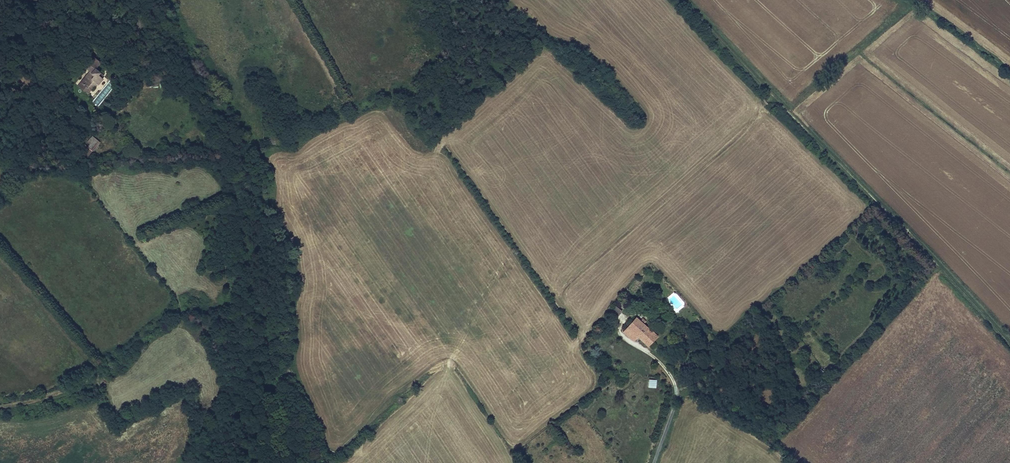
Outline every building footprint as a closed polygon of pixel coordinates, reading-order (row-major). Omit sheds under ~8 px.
[(90,71),(78,86),(89,94),(98,83),(100,85),(105,79),(103,77),(104,75),(102,73),(102,72),(97,68),(102,62),(95,57),(86,68),(90,71)] [(94,102),(99,105),(105,95),(99,92),(94,102)] [(94,152),(101,143),(93,136),(88,142),(90,144),(88,147),(89,148),(93,151),(94,152)] [(93,151),(89,148),(81,157),(85,161),(93,151)] [(668,296),(675,310),(684,305),(676,292),(668,296)] [(623,312),(616,306),(609,314),(616,320),(623,312)] [(637,317),(627,328),(638,337),(648,347),(659,337),(637,317)] [(638,337),(627,328),(623,333),(634,342),(638,337)] [(656,388),(657,380),(648,379),(648,387),(656,388)]
